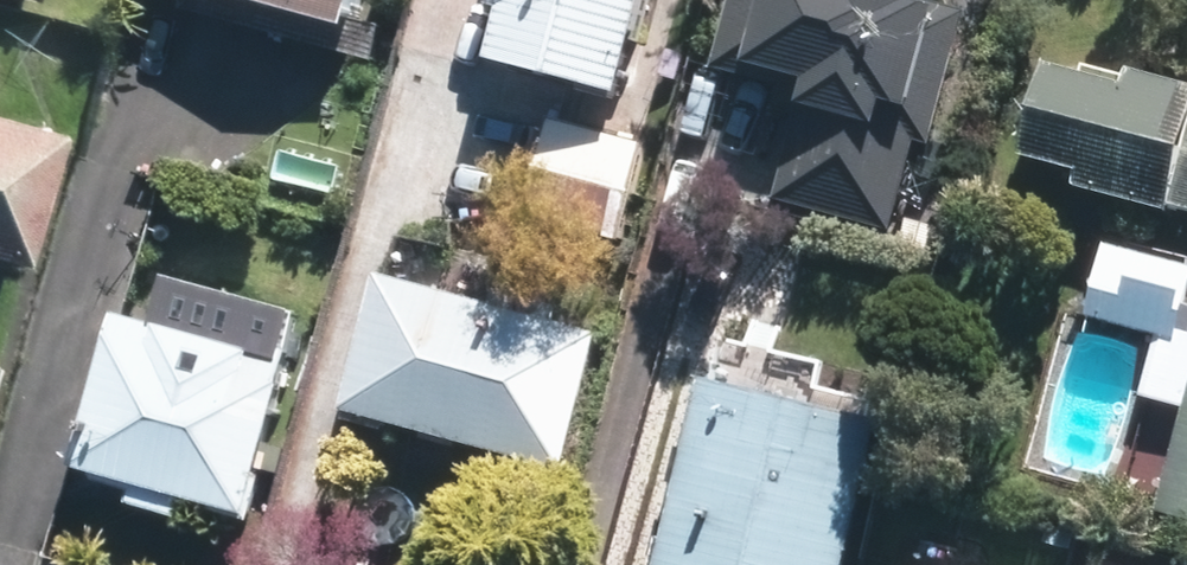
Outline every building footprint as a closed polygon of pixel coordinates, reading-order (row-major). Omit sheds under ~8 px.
[(355,0),(170,0),(168,5),(366,55),(375,20),(351,15),(355,0)] [(629,84),(652,0),(499,0),(497,8),(511,12),(500,49),(629,84)] [(895,228),(919,135),(935,139),(969,8),(938,0),(731,0),(713,65),(778,82),(773,99),(799,107),(774,196),(895,228)] [(1061,54),(1037,151),(1092,165),(1087,182),(1183,205),(1184,199),(1186,200),(1186,72),(1141,60),(1138,72),(1061,54)] [(19,258),(55,122),(0,107),(0,252),(19,258)] [(641,138),(547,114),(521,210),(615,234),(641,138)] [(1179,334),(1186,301),(1186,257),(1109,237),(1089,310),(1179,334)] [(502,296),(388,266),(350,404),(575,464),(612,326),(567,315),(571,301),(505,284),(502,296)] [(121,307),(79,458),(219,498),(217,503),(258,514),(272,471),(264,469),(299,345),(251,332),(248,342),(121,307)] [(654,564),(844,564),(879,420),(700,377),(654,564)] [(1186,510),(1186,413),(1163,504),(1186,510)]
